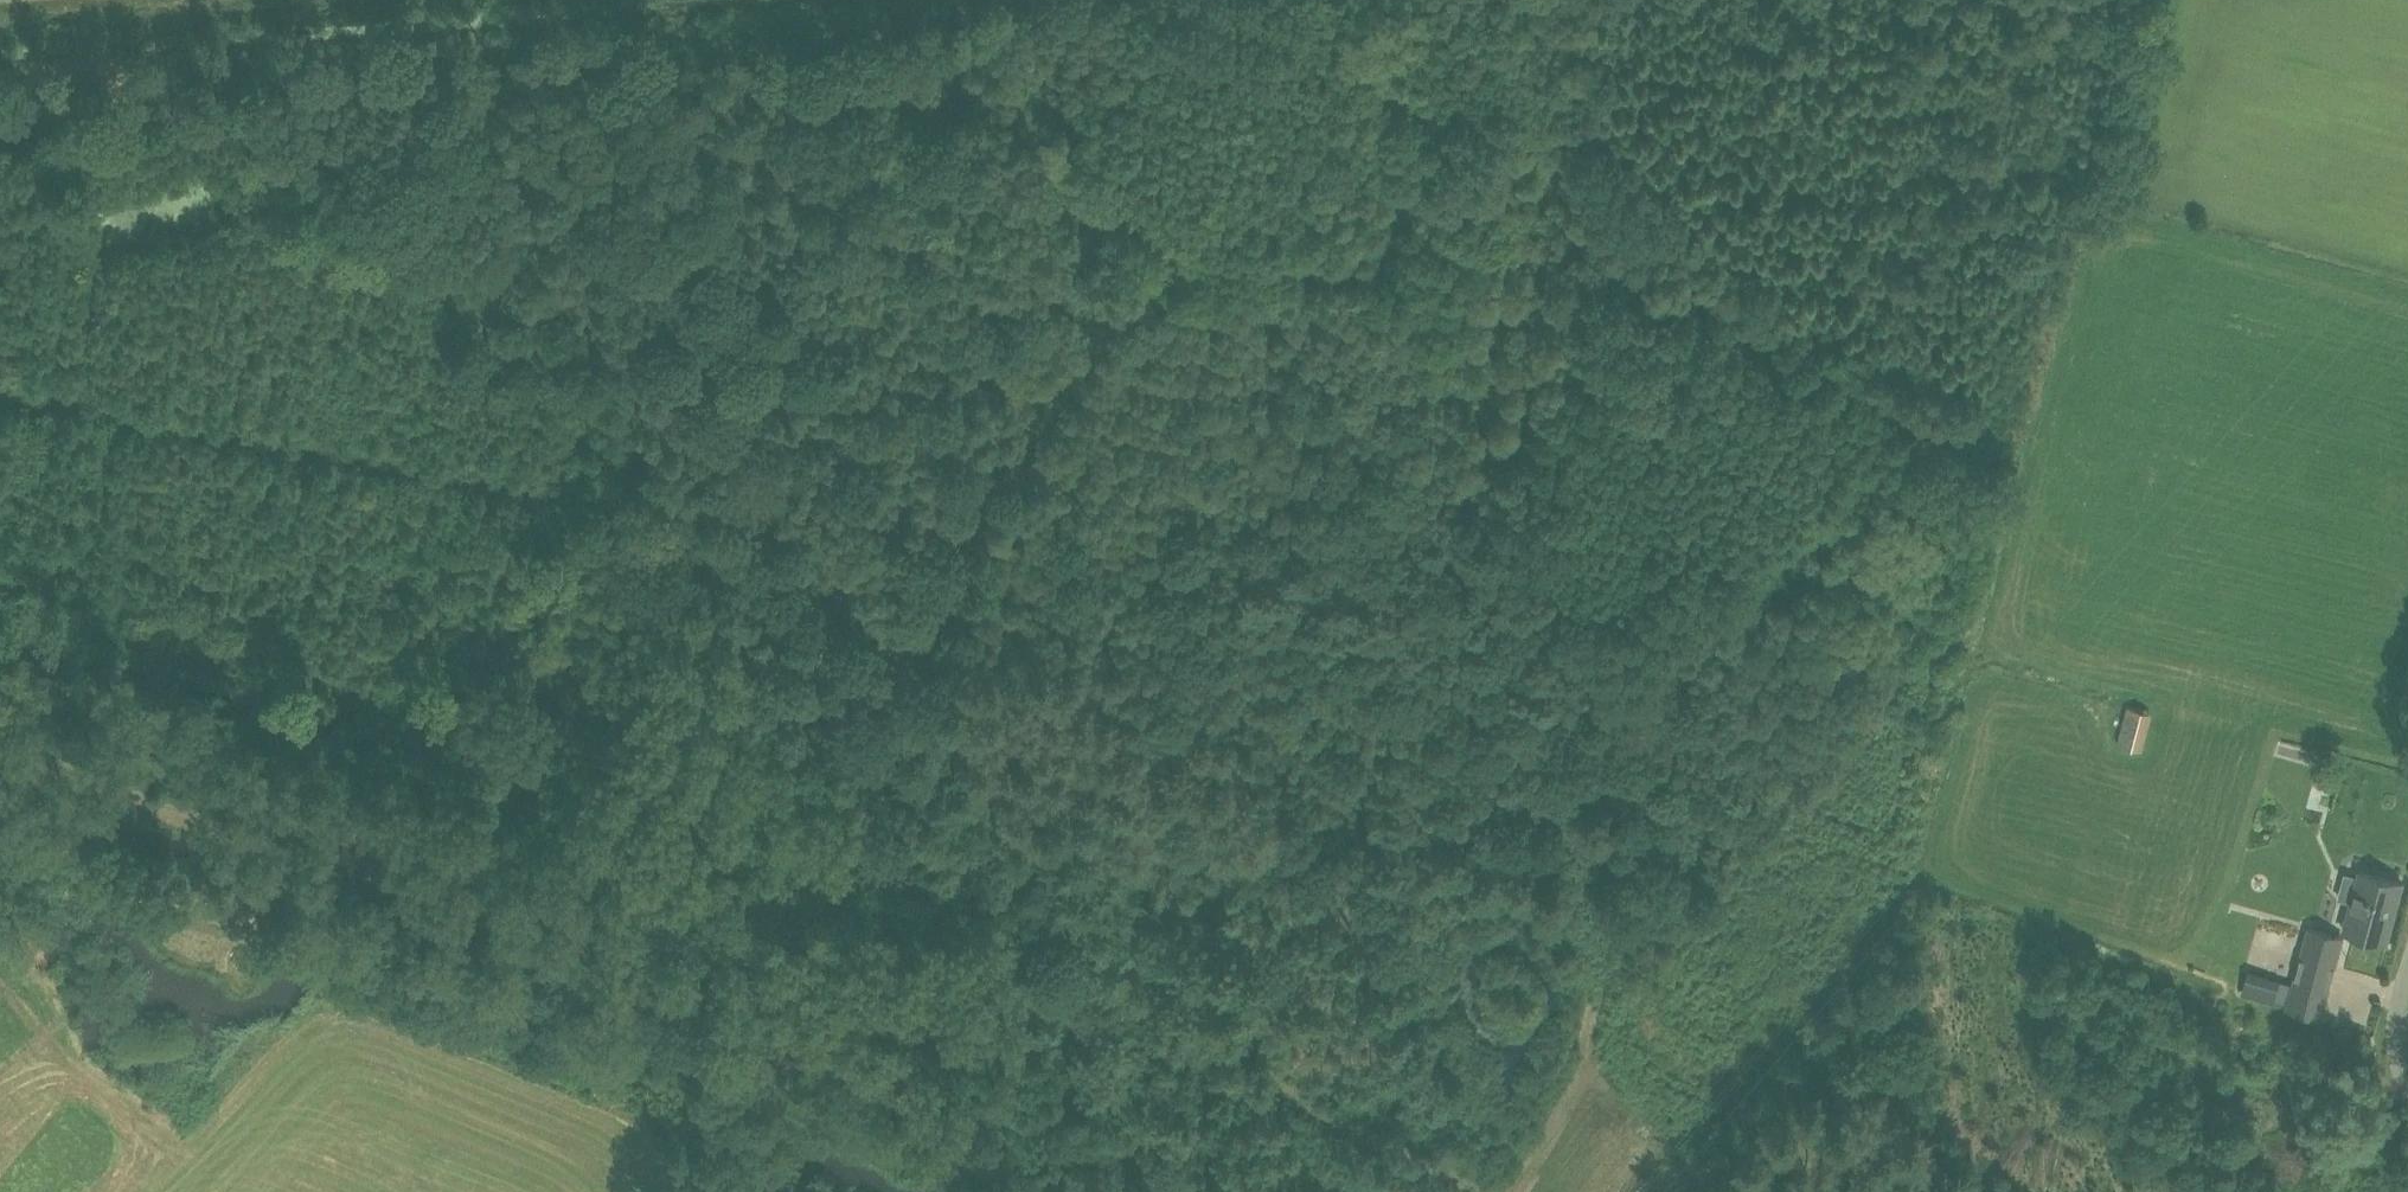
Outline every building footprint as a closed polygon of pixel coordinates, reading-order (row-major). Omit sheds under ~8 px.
[(2142,750),(2151,712),(2127,705),(2117,743),(2142,750)] [(2359,871),(2346,919),(2357,923),(2354,935),(2386,943),(2403,884),(2359,871)] [(2343,937),(2307,927),(2286,1006),(2320,1016),(2343,937)] [(2249,970),(2242,993),(2275,1003),(2281,980),(2249,970)]
